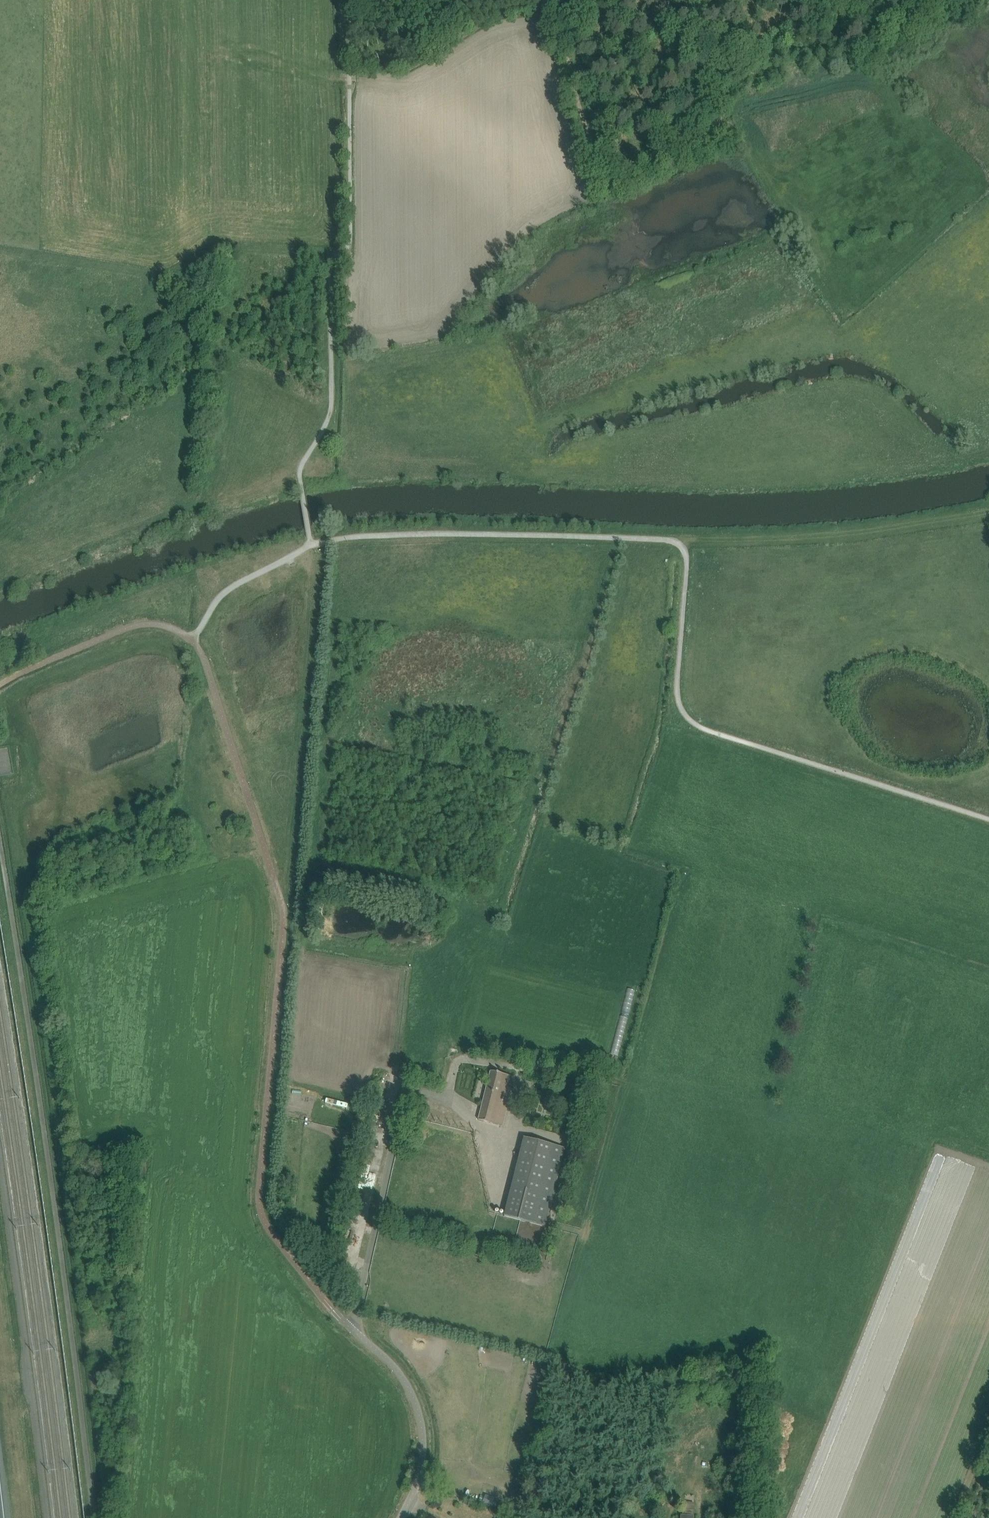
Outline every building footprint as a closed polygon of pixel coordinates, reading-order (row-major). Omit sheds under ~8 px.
[(479,1120),(502,1126),(512,1088),(506,1087),(509,1075),(491,1071),(479,1120)] [(545,1226),(565,1148),(524,1138),(504,1216),(545,1226)] [(693,1510),(683,1510),(683,1516),(682,1516),(682,1517),(693,1517),(693,1510)]
